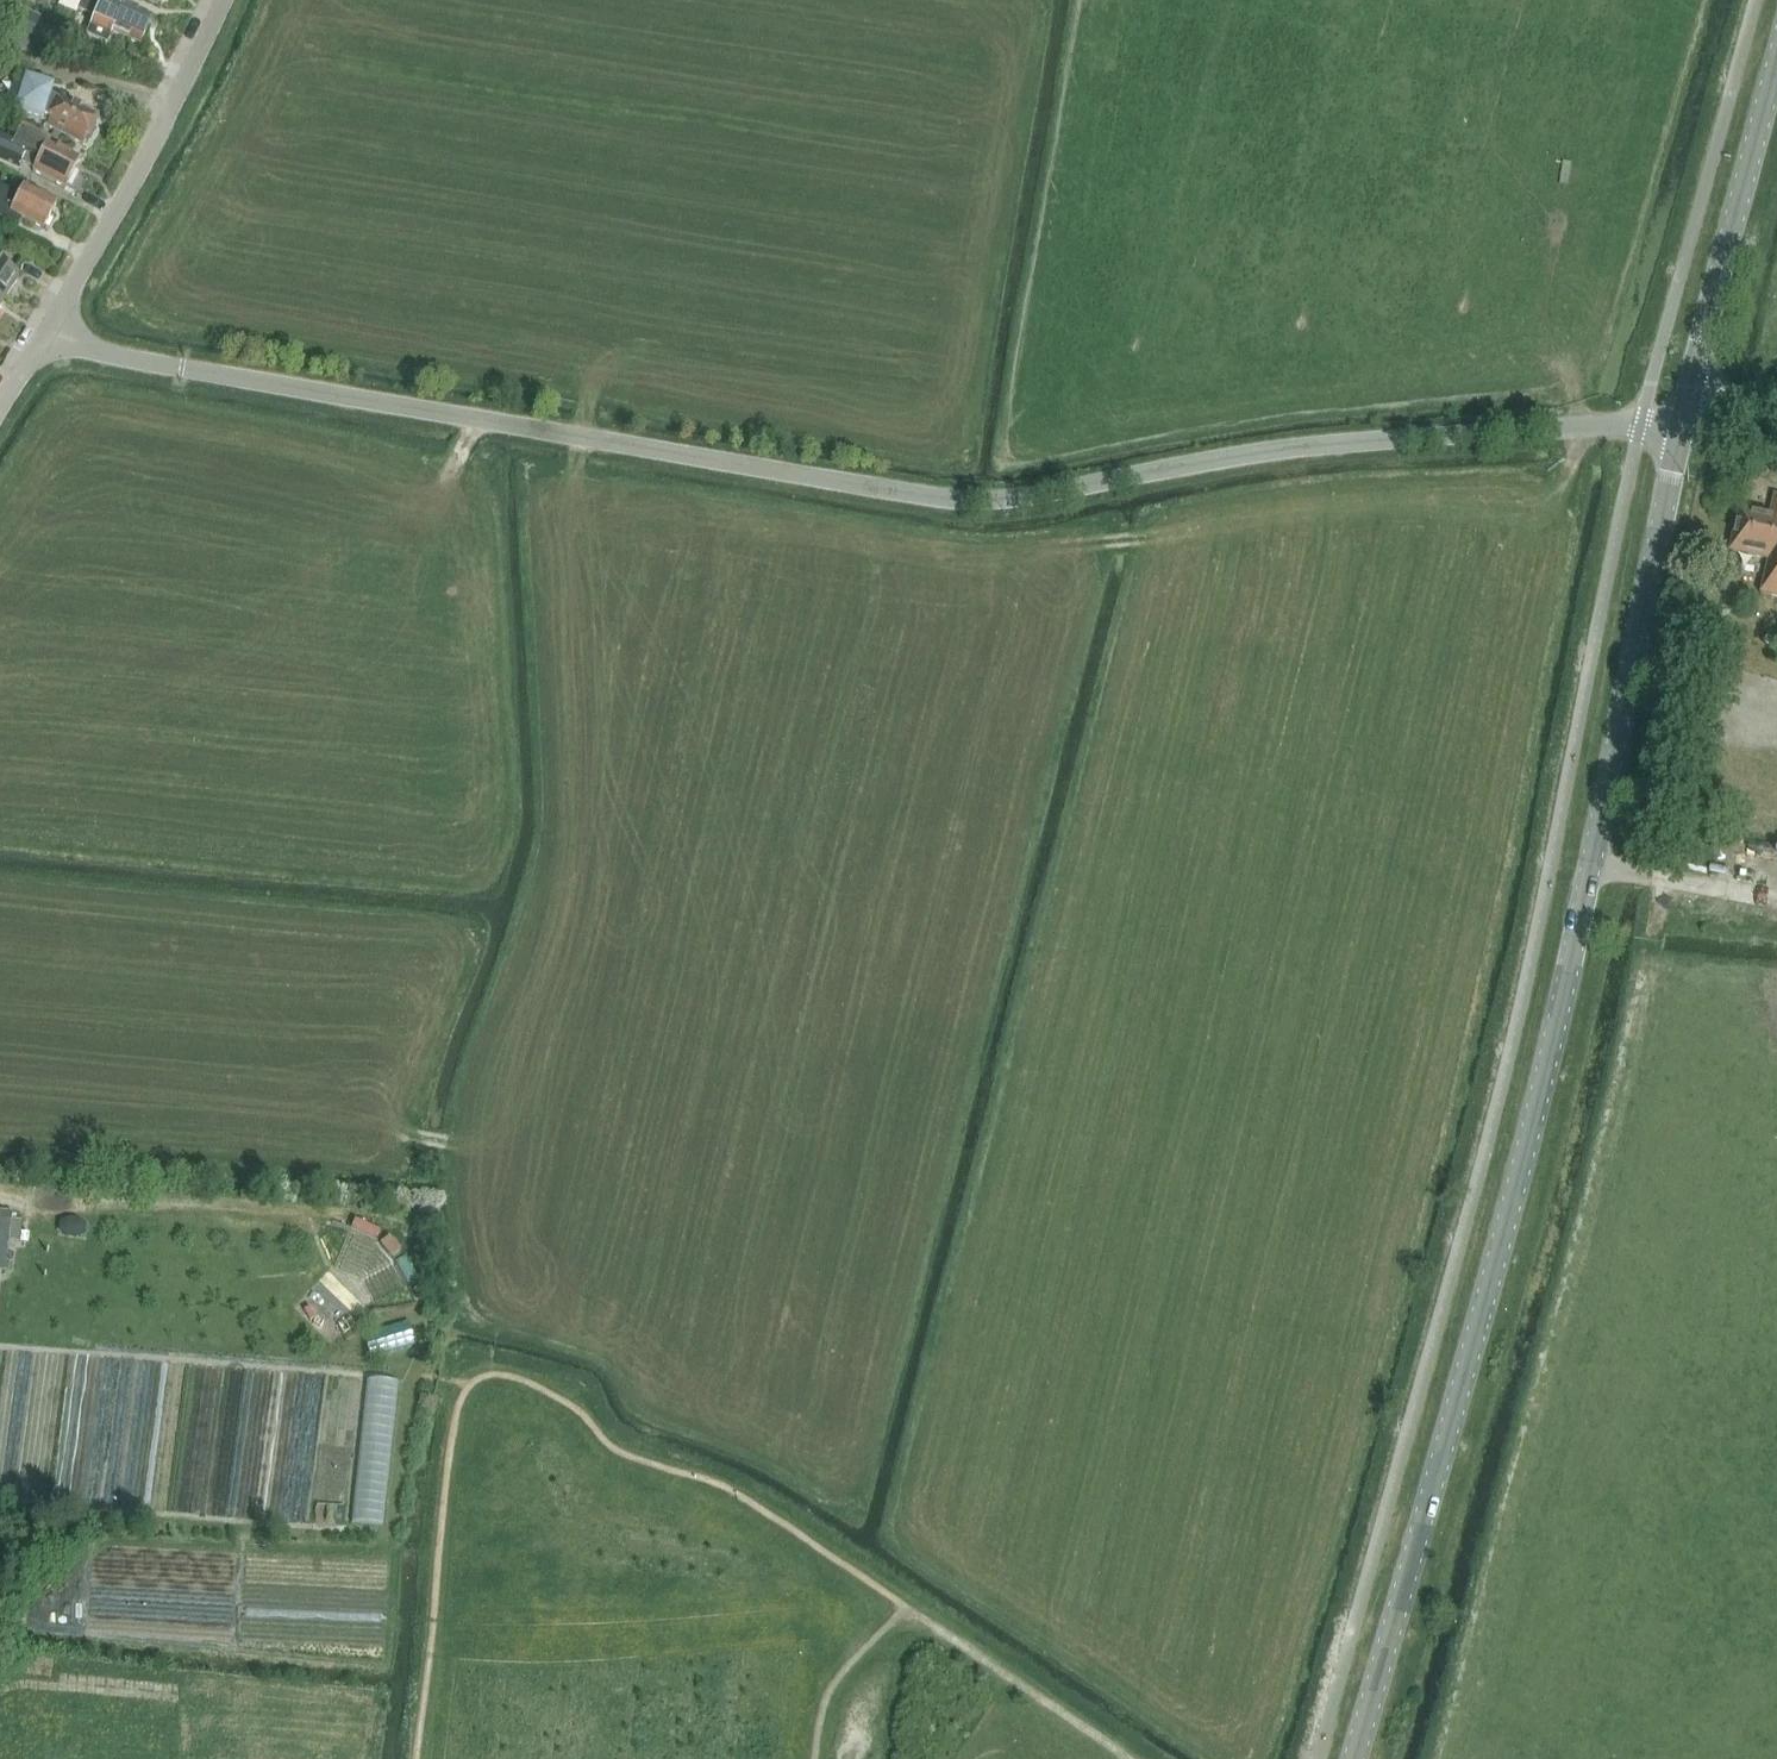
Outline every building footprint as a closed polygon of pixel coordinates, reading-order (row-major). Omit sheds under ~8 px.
[(64,9),(82,17),(85,12),(95,16),(87,34),(108,44),(113,33),(139,45),(151,18),(123,5),(125,1),(122,0),(68,0),(64,9)] [(12,5),(2,27),(29,38),(35,23),(22,17),(25,11),(12,5)] [(46,126),(82,145),(96,117),(61,99),(58,103),(49,99),(52,88),(25,80),(14,113),(42,121),(47,124),(46,126)] [(20,166),(26,154),(38,160),(32,171),(65,188),(79,160),(47,143),(49,139),(22,126),(16,138),(0,131),(0,157),(20,166)] [(23,218),(43,229),(57,203),(25,185),(25,184),(13,177),(7,189),(0,188),(0,219),(19,224),(23,218)] [(4,300),(20,275),(0,262),(0,297),(4,300)] [(1775,496),(1771,515),(1768,518),(1741,511),(1732,552),(1769,561),(1761,596),(1776,600),(1776,497),(1775,496)] [(9,1269),(11,1215),(0,1214),(0,1269),(9,1269)] [(355,1220),(351,1229),(377,1240),(380,1230),(355,1220)] [(388,1238),(381,1244),(392,1257),(399,1251),(388,1238)] [(405,1257),(396,1262),(408,1287),(418,1282),(405,1257)] [(351,1497),(363,1377),(334,1374),(322,1494),(351,1497)]
